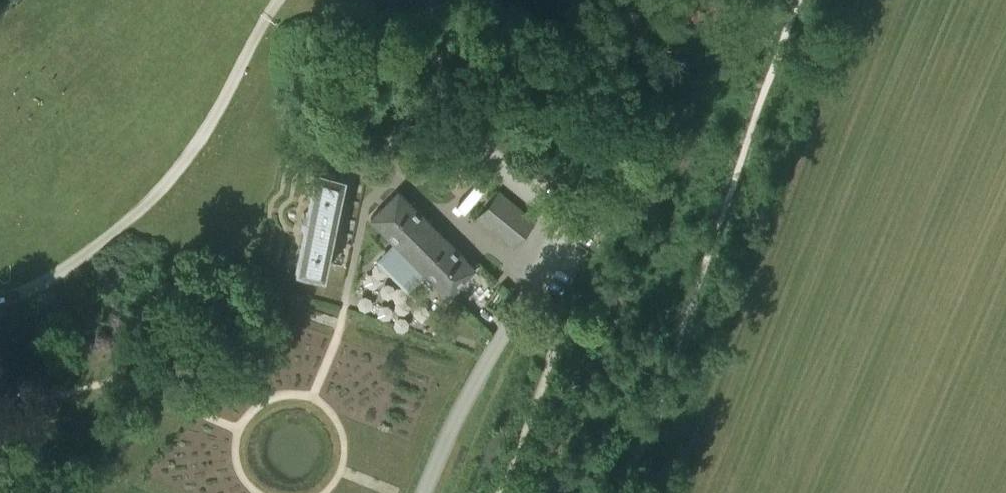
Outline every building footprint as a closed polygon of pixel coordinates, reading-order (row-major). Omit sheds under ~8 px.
[(323,273),(343,173),(316,167),(295,268),(323,273)] [(513,246),(534,220),(496,190),(475,216),(513,246)] [(407,286),(423,271),(447,295),(474,268),(397,192),(377,212),(370,219),(377,225),(394,242),(379,258),(407,286)]
